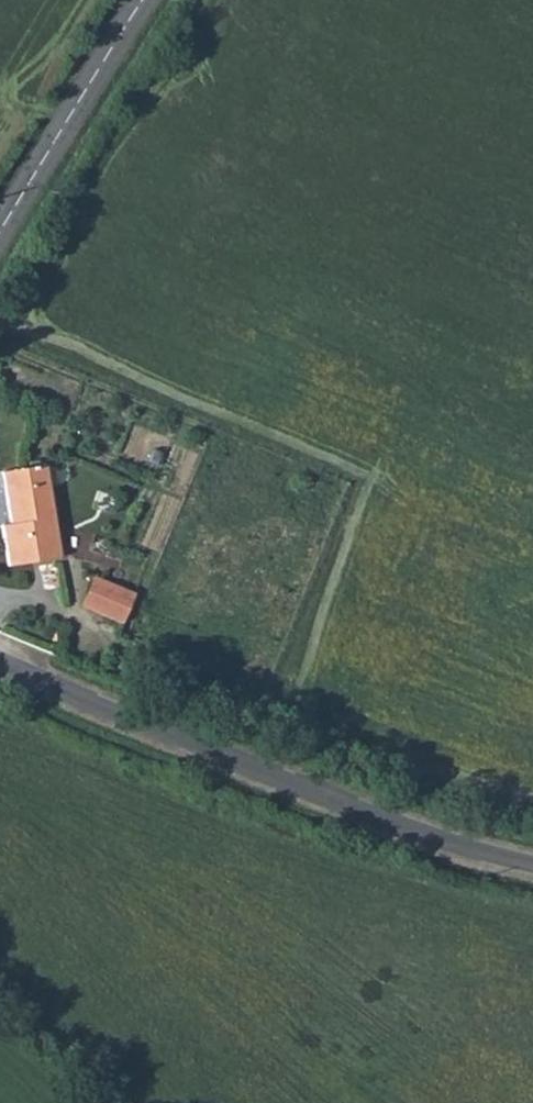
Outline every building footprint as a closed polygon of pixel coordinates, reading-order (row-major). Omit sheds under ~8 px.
[(8,570),(60,561),(46,469),(4,475),(11,528),(1,529),(8,570)] [(81,608),(124,626),(137,595),(94,577),(81,608)]
